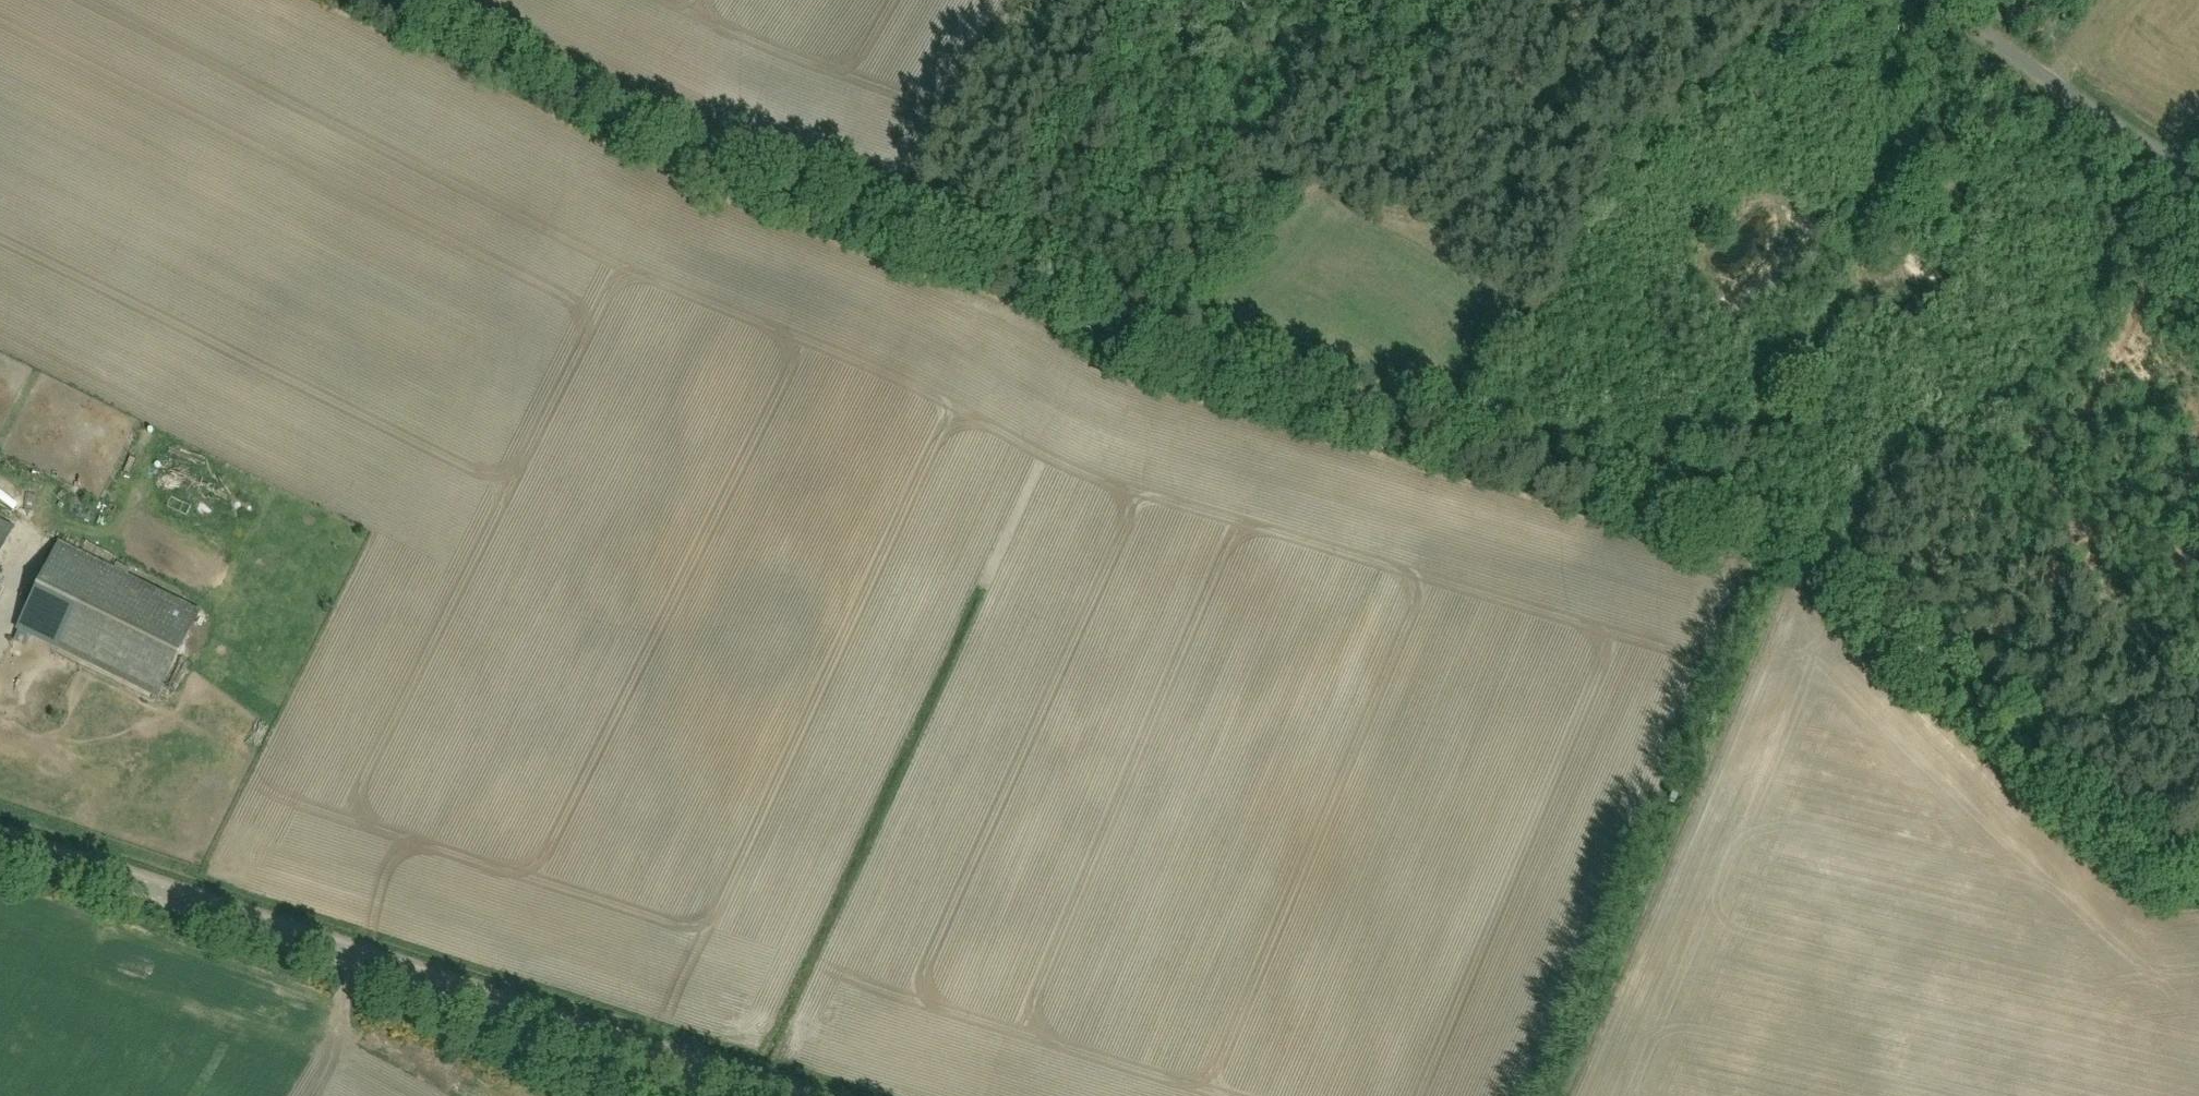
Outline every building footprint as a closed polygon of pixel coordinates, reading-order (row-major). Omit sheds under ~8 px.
[(0,528),(0,555),(11,534),(0,528)] [(157,697),(191,629),(199,614),(57,545),(51,560),(27,609),(18,629),(157,697)]
